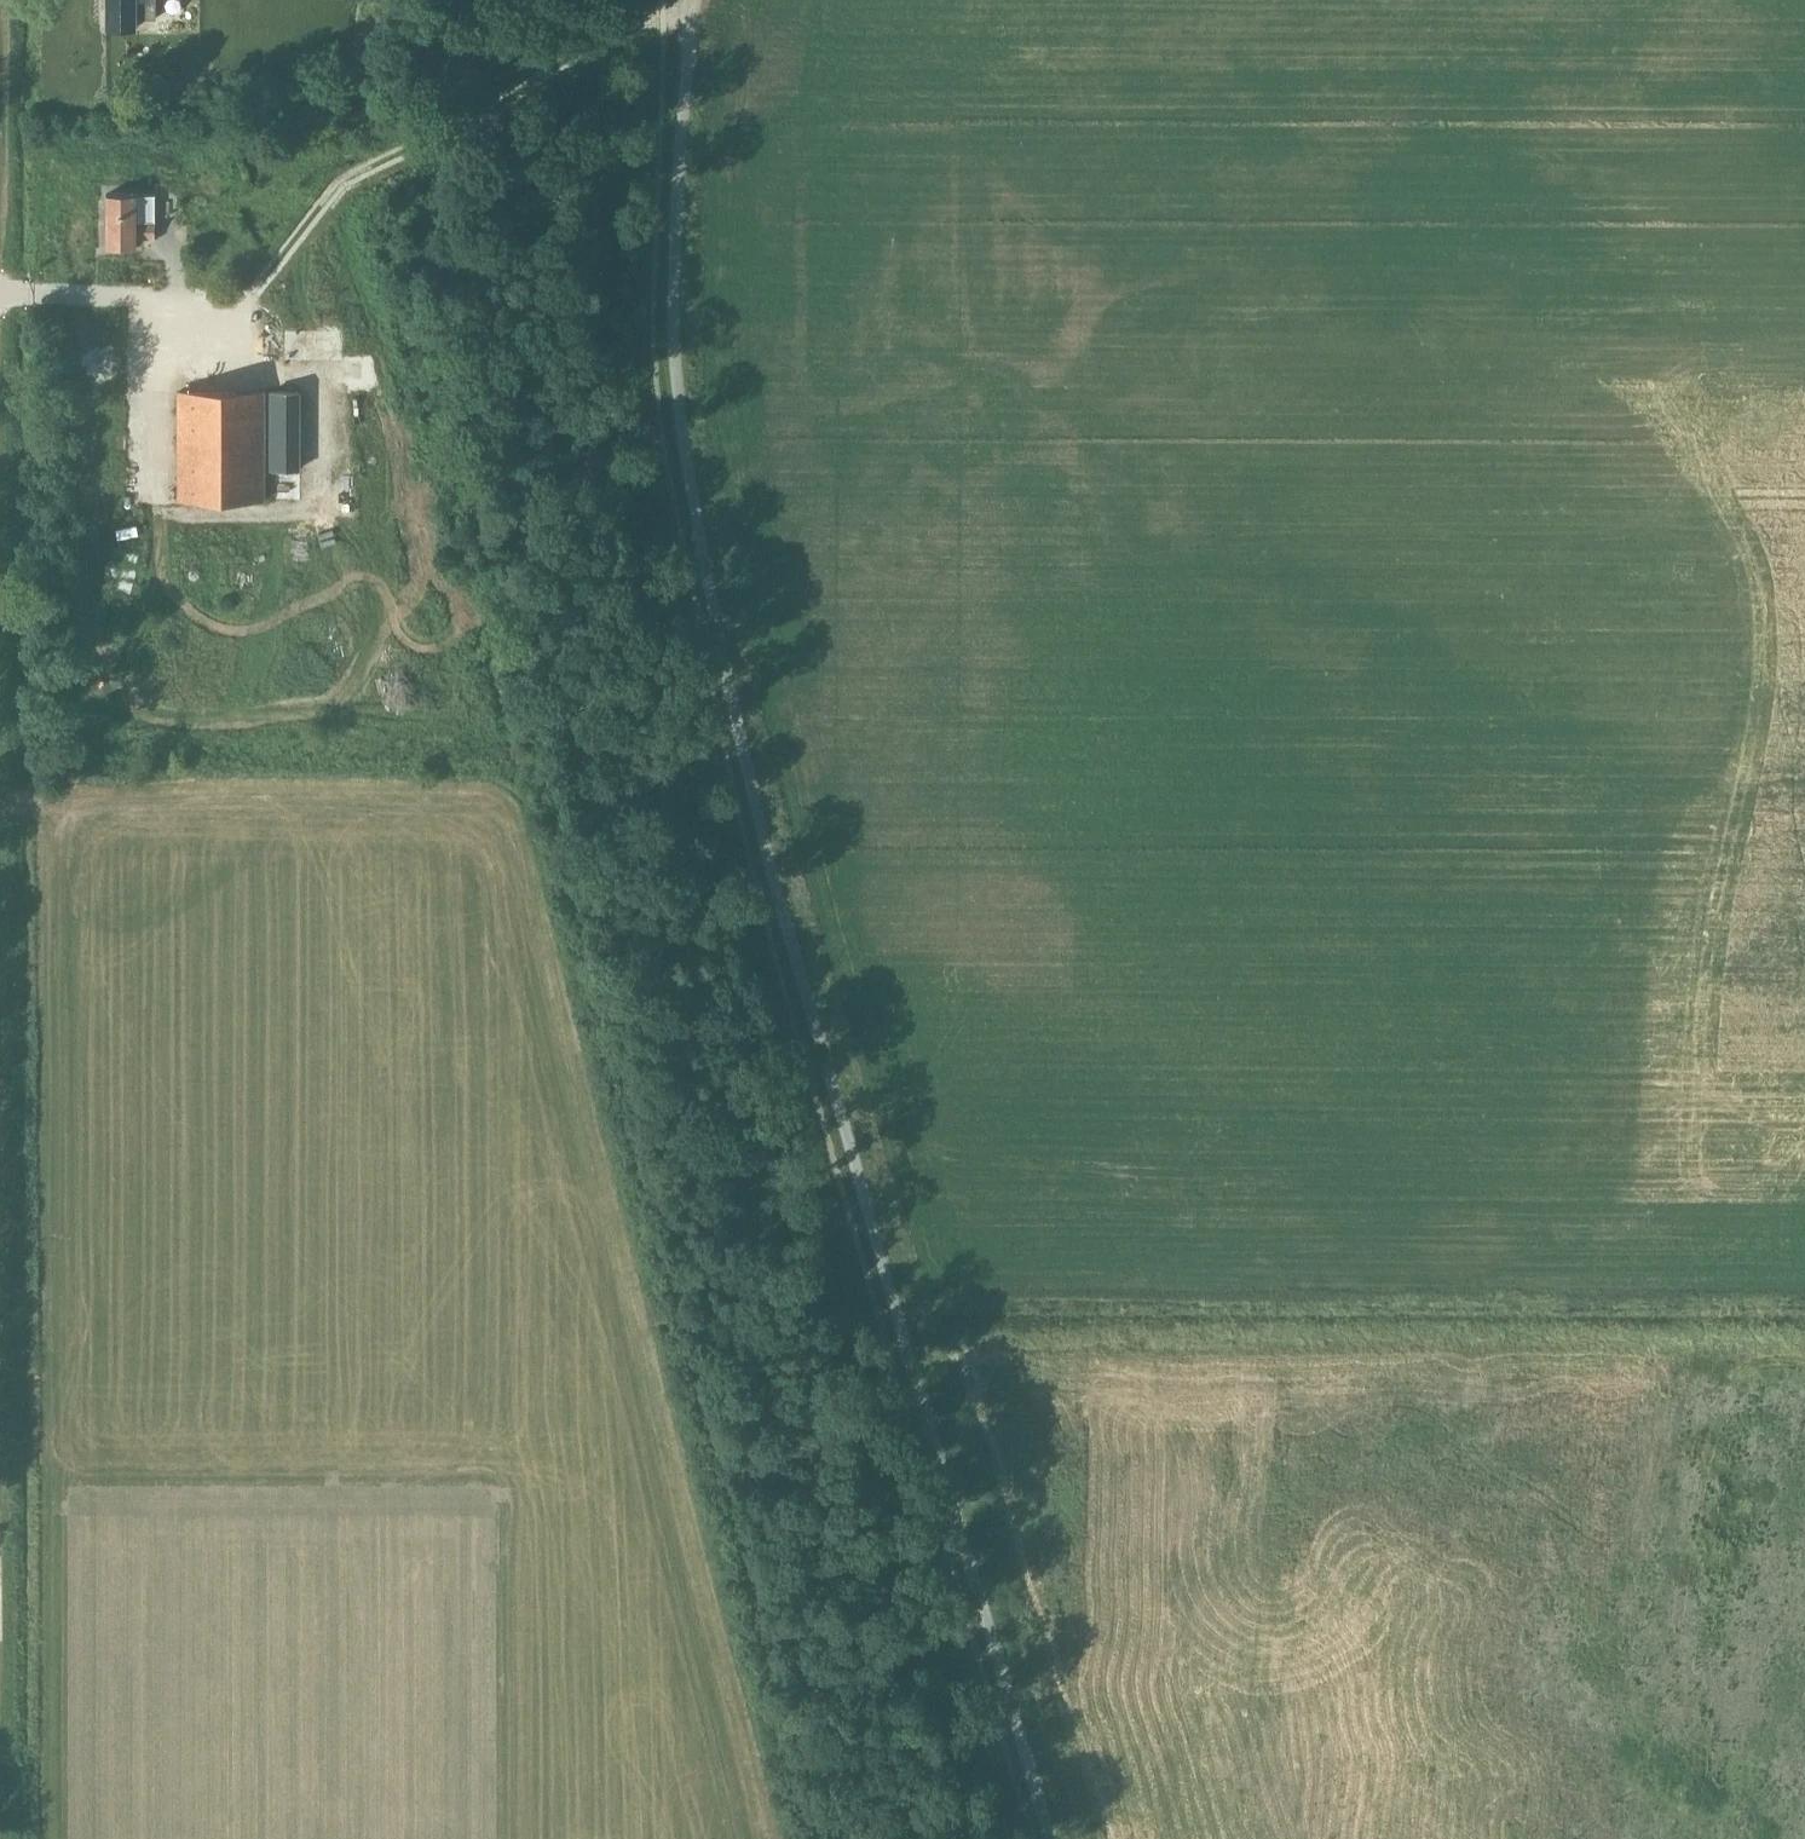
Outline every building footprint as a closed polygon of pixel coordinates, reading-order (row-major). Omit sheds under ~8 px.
[(134,27),(134,18),(153,18),(153,0),(104,0),(105,28),(134,27)] [(133,238),(153,238),(153,194),(133,194),(105,194),(105,248),(133,247),(133,238)] [(262,499),(262,392),(177,391),(177,499),(262,499)]
